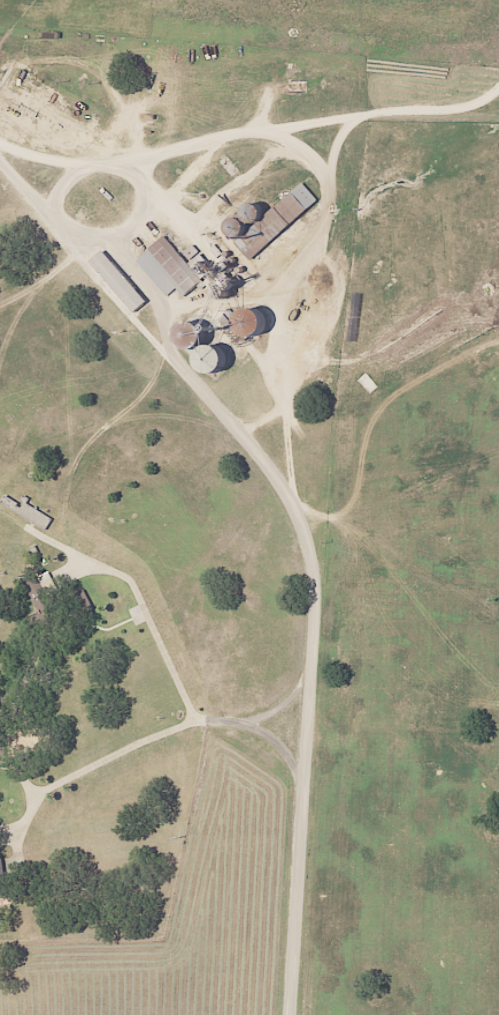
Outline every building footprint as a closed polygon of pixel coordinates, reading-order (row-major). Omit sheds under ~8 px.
[(236,242),(251,258),(317,200),(302,183),(236,242)] [(137,260),(168,297),(178,289),(185,297),(203,281),(165,236),(137,260)] [(89,262),(133,313),(147,302),(103,250),(89,262)] [(199,325),(183,323),(180,347),(195,349),(199,325)] [(52,519),(6,494),(0,504),(46,530),(52,519)] [(56,611),(39,577),(26,584),(43,618),(56,611)] [(95,609),(83,590),(70,598),(82,617),(95,609)]
